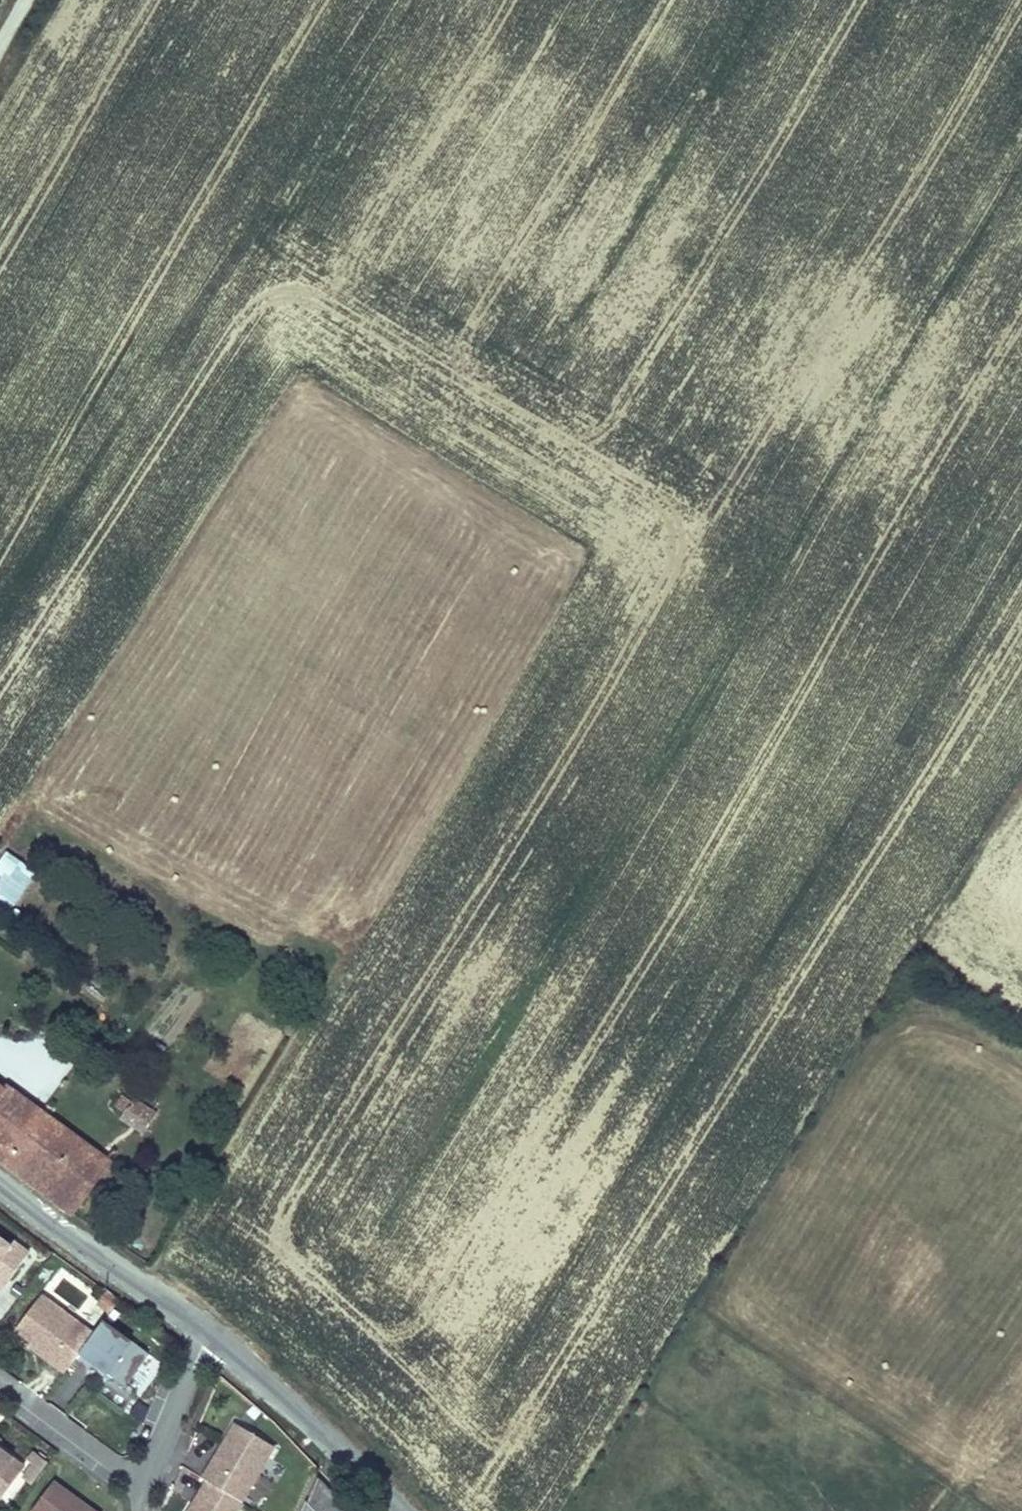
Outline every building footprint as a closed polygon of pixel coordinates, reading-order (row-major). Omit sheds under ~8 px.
[(14,911),(37,872),(5,852),(0,860),(0,902),(14,911)] [(0,1081),(0,1155),(95,1232),(140,1172),(91,1134),(83,1145),(0,1081)] [(152,1124),(135,1111),(124,1125),(141,1138),(152,1124)] [(9,1276),(30,1248),(14,1236),(11,1240),(0,1232),(0,1269),(9,1276)] [(105,1289),(96,1301),(108,1309),(117,1298),(105,1289)] [(40,1292),(14,1327),(30,1339),(37,1338),(37,1344),(53,1355),(50,1359),(64,1369),(71,1358),(92,1329),(40,1292)] [(149,1350),(102,1316),(71,1358),(87,1370),(93,1363),(123,1385),(149,1350)] [(995,1414),(1009,1422),(1021,1399),(1021,1367),(1021,1366),(995,1414)] [(274,1450),(235,1427),(203,1483),(207,1485),(242,1505),(274,1450)] [(25,1463),(0,1445),(0,1498),(25,1463)] [(352,1510),(317,1473),(300,1510),(350,1510),(352,1510)] [(53,1476),(31,1507),(36,1510),(100,1510),(53,1476)] [(243,1506),(242,1505),(207,1485),(192,1510),(241,1510),(243,1506)]
